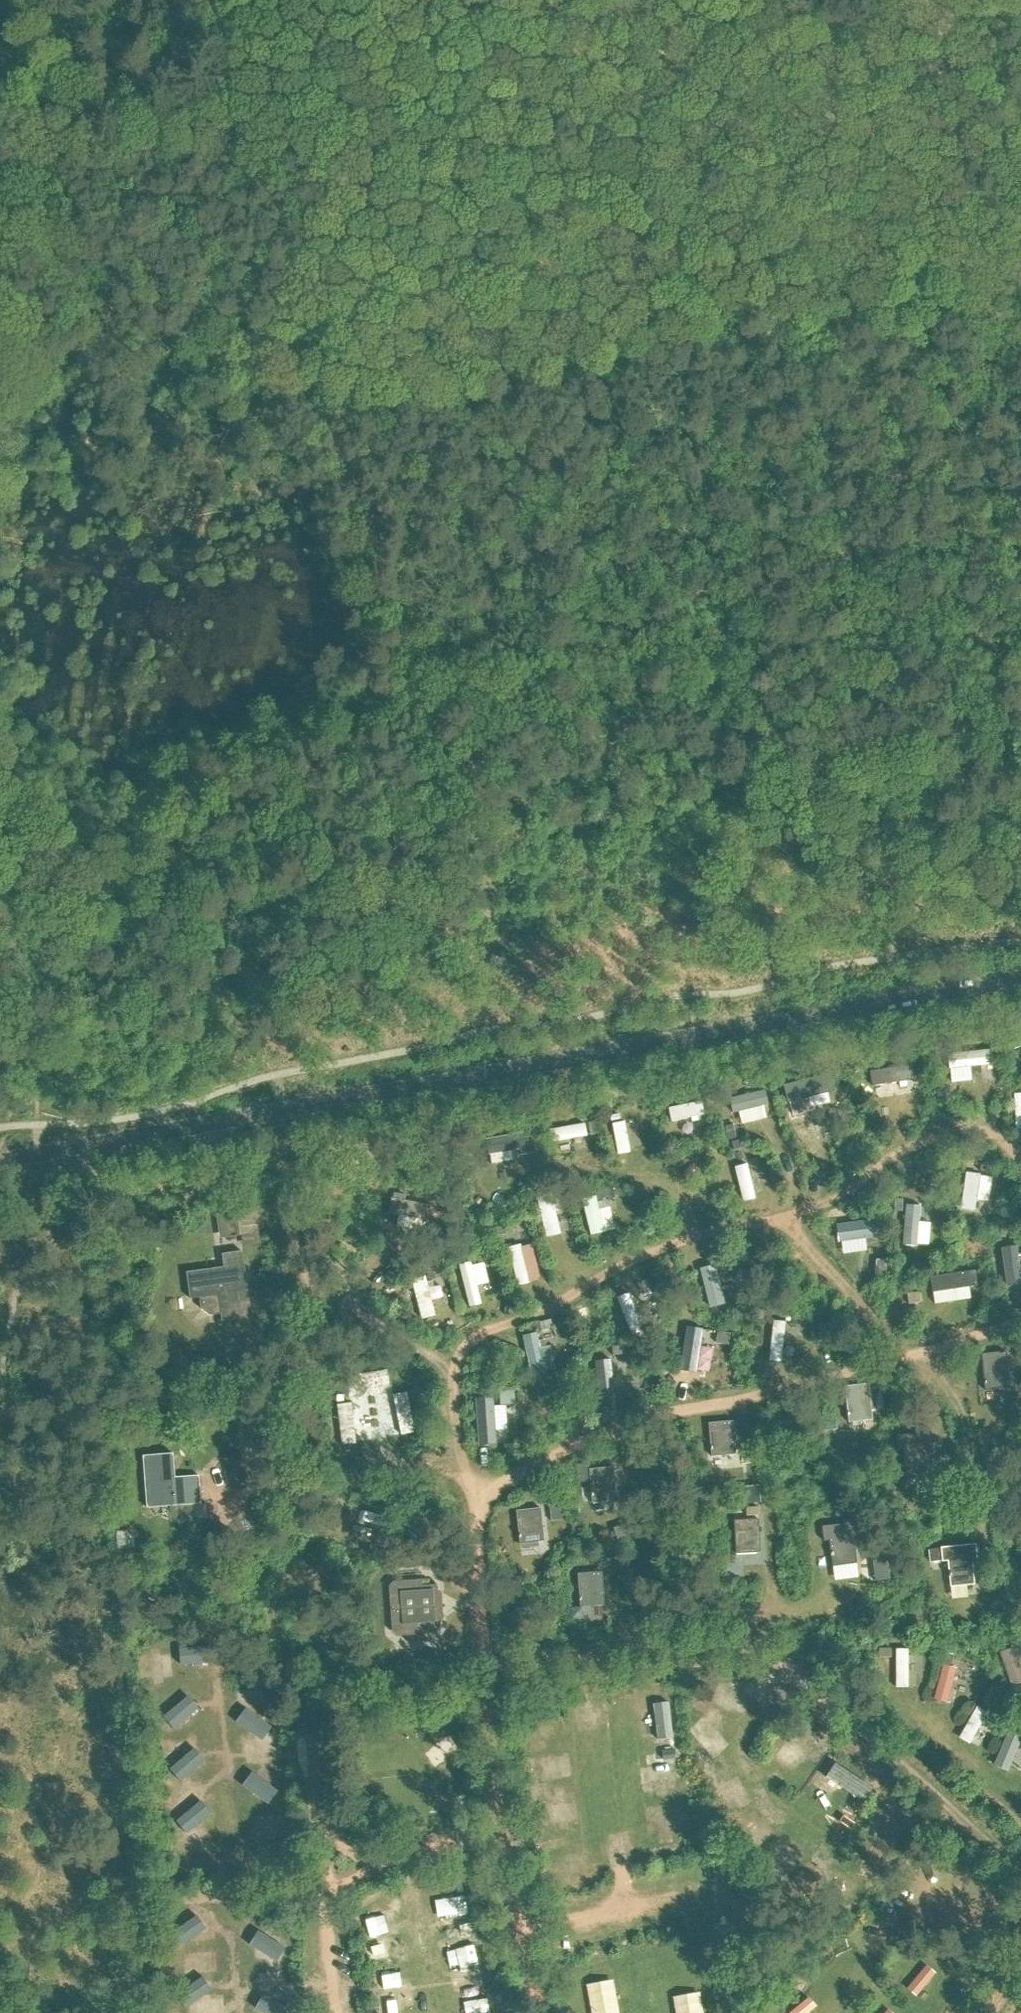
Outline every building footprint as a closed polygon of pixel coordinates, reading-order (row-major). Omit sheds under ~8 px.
[(1019,1043),(1010,1044),(1011,1052),(1020,1051),(1019,1043)] [(942,1087),(934,1089),(937,1103),(945,1101),(942,1087)] [(713,1100),(705,1102),(707,1109),(715,1107),(713,1100)] [(539,1122),(530,1123),(531,1132),(540,1131),(539,1122)] [(597,1123),(589,1124),(590,1136),(598,1135),(597,1123)] [(735,1129),(727,1131),(729,1140),(737,1138),(735,1129)] [(744,1139),(732,1142),(734,1150),(746,1147),(744,1139)] [(981,1161),(979,1170),(992,1172),(994,1164),(981,1161)] [(613,1187),(597,1190),(599,1199),(615,1196),(613,1187)] [(546,1193),(552,1231),(566,1229),(560,1190),(546,1193)] [(901,1211),(902,1199),(894,1198),(893,1211),(901,1211)] [(260,1244),(255,1209),(216,1214),(220,1238),(240,1235),(241,1247),(260,1244)] [(519,1215),(505,1219),(508,1234),(523,1230),(519,1215)] [(506,1226),(493,1228),(495,1237),(507,1234),(506,1226)] [(482,1250),(473,1253),(475,1262),(484,1259),(482,1250)] [(724,1250),(713,1252),(714,1260),(726,1258),(724,1250)] [(220,1313),(221,1322),(252,1317),(242,1251),(222,1254),(224,1267),(186,1272),(190,1299),(199,1298),(201,1310),(208,1315),(220,1313)] [(885,1275),(886,1260),(876,1259),(875,1274),(885,1275)] [(440,1265),(427,1268),(429,1276),(441,1274),(440,1265)] [(649,1279),(636,1283),(639,1290),(651,1286),(649,1279)] [(139,1310),(152,1307),(150,1293),(136,1296),(139,1310)] [(793,1319),(792,1328),(804,1329),(805,1321),(793,1319)] [(550,1320),(538,1322),(540,1331),(552,1328),(550,1320)] [(732,1326),(732,1358),(745,1358),(745,1327),(732,1326)] [(693,1331),(692,1342),(700,1343),(702,1332),(693,1331)] [(625,1343),(612,1344),(613,1354),(625,1354),(625,1343)] [(1005,1352),(981,1355),(985,1390),(1009,1388),(1005,1352)] [(565,1354),(569,1388),(581,1387),(577,1353),(565,1354)] [(869,1384),(844,1386),(847,1422),(872,1420),(869,1384)] [(508,1390),(499,1391),(500,1404),(509,1403),(508,1390)] [(822,1431),(836,1429),(835,1415),(820,1417),(822,1431)] [(733,1422),(709,1423),(711,1456),(735,1455),(733,1422)] [(897,1449),(903,1449),(905,1475),(929,1473),(927,1452),(933,1451),(931,1432),(896,1435),(897,1449)] [(198,1475),(174,1477),(172,1455),(142,1457),(145,1507),(200,1504),(198,1475)] [(614,1467),(589,1469),(592,1502),(616,1500),(614,1467)] [(955,1468),(944,1468),(945,1484),(956,1483),(955,1468)] [(560,1504),(549,1506),(550,1522),(562,1520),(560,1504)] [(756,1507),(743,1508),(744,1517),(757,1516),(756,1507)] [(543,1542),(540,1508),(516,1511),(520,1544),(543,1542)] [(758,1519),(734,1521),(736,1554),(760,1552),(758,1519)] [(856,1563),(853,1544),(860,1543),(858,1523),(821,1528),(823,1542),(829,1542),(832,1566),(856,1563)] [(139,1542),(128,1527),(114,1538),(124,1553),(139,1542)] [(942,1562),(947,1561),(950,1587),(974,1584),(972,1564),(977,1563),(975,1544),(940,1547),(941,1560),(942,1562)] [(940,1547),(928,1549),(929,1562),(941,1560),(940,1547)] [(601,1572),(577,1574),(580,1607),(604,1605),(601,1572)] [(421,1581),(393,1583),(388,1588),(391,1633),(395,1637),(424,1635),(424,1629),(439,1628),(439,1622),(442,1620),(440,1594),(436,1592),(436,1586),(421,1587),(421,1581)] [(1007,1629),(999,1632),(1003,1643),(1010,1641),(1007,1629)] [(879,1648),(879,1657),(892,1657),(892,1648),(879,1648)] [(946,1651),(942,1664),(951,1667),(954,1653),(946,1651)] [(545,1701),(545,1715),(562,1715),(561,1701),(545,1701)] [(588,1717),(603,1714),(601,1703),(586,1706),(588,1717)] [(775,1772),(782,1787),(793,1782),(786,1767),(775,1772)] [(782,1885),(799,1896),(812,1877),(794,1866),(782,1885)] [(660,1995),(670,1992),(665,1976),(656,1979),(660,1995)] [(158,1996),(157,2012),(179,2012),(179,1996),(158,1996)]
